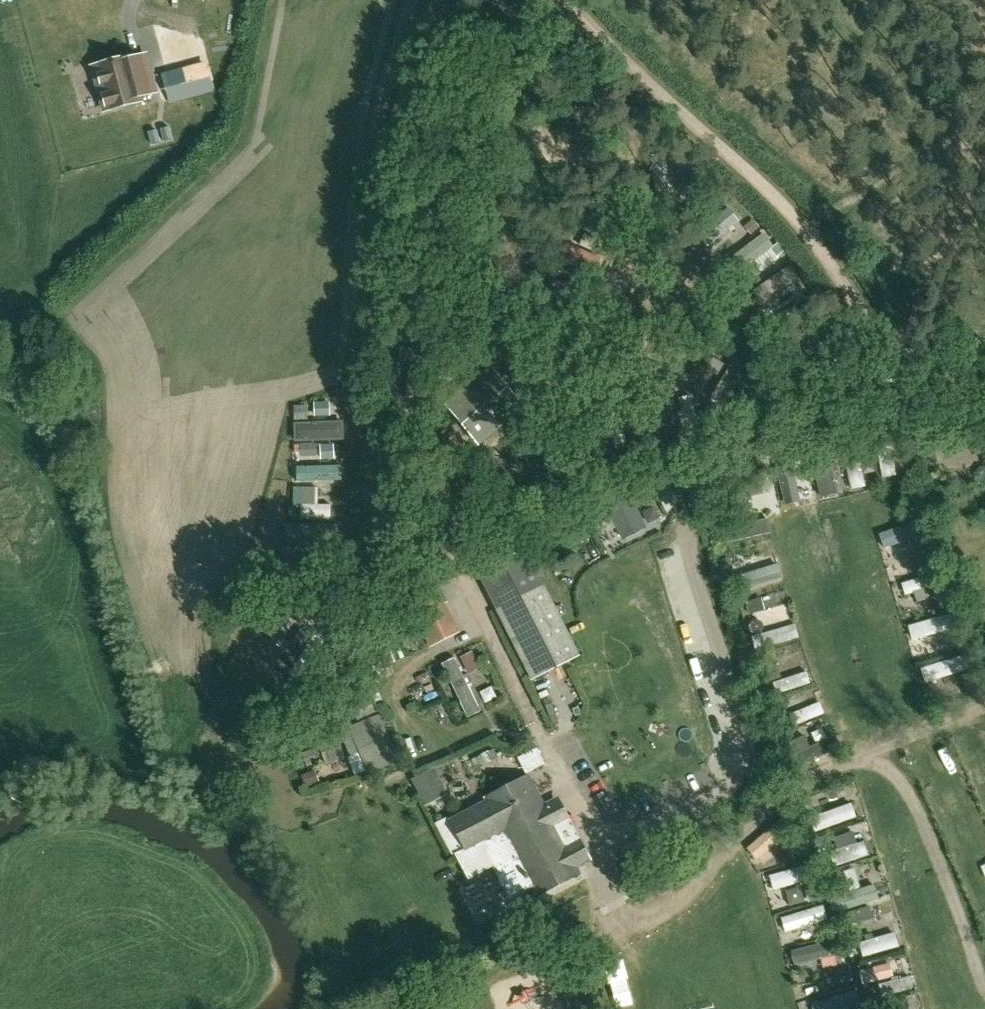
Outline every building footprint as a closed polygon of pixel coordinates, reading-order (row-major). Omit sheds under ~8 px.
[(454,18),(452,28),(473,32),(475,21),(454,18)] [(145,52),(97,65),(98,69),(95,73),(106,110),(141,101),(140,96),(156,92),(145,52)] [(576,87),(576,91),(579,94),(586,94),(589,92),(589,87),(587,84),(580,84),(576,87)] [(169,127),(160,129),(163,141),(172,139),(169,127)] [(160,142),(157,130),(148,132),(151,144),(160,142)] [(692,194),(687,203),(694,206),(699,197),(692,194)] [(752,220),(744,227),(751,235),(759,228),(752,220)] [(585,234),(579,245),(591,250),(596,239),(585,234)] [(554,265),(552,274),(568,277),(570,269),(554,265)] [(412,283),(410,294),(421,296),(423,285),(412,283)] [(396,311),(394,324),(405,326),(408,313),(396,311)] [(713,357),(706,369),(717,376),(724,364),(713,357)] [(444,405),(477,446),(524,407),(491,367),(444,405)] [(293,406),(294,419),(304,418),(303,405),(293,406)] [(707,408),(702,417),(713,425),(719,415),(707,408)] [(656,415),(626,420),(632,450),(661,445),(656,415)] [(682,429),(669,433),(673,447),(686,444),(682,429)] [(909,430),(898,433),(900,445),(912,442),(909,430)] [(596,431),(582,434),(585,448),(590,447),(597,445),(599,445),(596,431)] [(849,433),(838,435),(841,448),(852,446),(849,433)] [(838,436),(825,438),(827,446),(839,444),(838,436)] [(311,443),(300,444),(300,445),(300,453),(300,457),(312,456),(311,443)] [(884,478),(899,475),(893,444),(878,447),(884,478)] [(821,445),(809,448),(812,459),(823,456),(821,445)] [(815,475),(822,499),(868,486),(857,447),(810,460),(813,469),(794,474),(796,480),(815,475)] [(935,453),(924,455),(926,469),(937,467),(935,453)] [(975,473),(977,479),(984,478),(984,467),(979,467),(975,473)] [(760,479),(743,483),(745,492),(762,488),(760,479)] [(642,483),(630,488),(637,502),(648,497),(642,483)] [(287,508),(287,517),(301,517),(301,505),(315,505),(315,488),(293,488),(293,508),(287,508)] [(884,547),(929,536),(926,520),(880,531),(884,547)] [(581,657),(544,586),(526,550),(478,574),(533,681),(581,657)] [(934,550),(926,553),(930,562),(938,559),(934,550)] [(729,558),(719,560),(722,574),(733,571),(729,558)] [(307,560),(285,561),(285,572),(307,572),(307,560)] [(735,591),(786,580),(783,565),(731,575),(735,591)] [(947,572),(904,580),(908,599),(951,590),(947,572)] [(458,631),(439,593),(411,608),(430,645),(458,631)] [(953,598),(937,602),(941,616),(957,612),(953,598)] [(756,599),(745,602),(749,615),(760,611),(756,599)] [(271,605),(260,611),(267,623),(277,617),(271,605)] [(949,625),(957,624),(956,616),(916,622),(919,636),(929,634),(931,645),(952,642),(949,625)] [(799,626),(755,633),(757,647),(801,640),(799,626)] [(963,637),(955,639),(958,652),(966,649),(963,637)] [(774,649),(761,653),(764,662),(777,658),(774,649)] [(471,651),(460,658),(465,668),(468,674),(480,668),(477,662),(471,651)] [(971,657),(923,667),(926,681),(974,671),(971,657)] [(460,720),(468,716),(445,665),(437,669),(460,720)] [(779,693),(815,682),(811,670),(775,681),(779,693)] [(369,697),(358,702),(364,718),(375,713),(369,697)] [(786,698),(780,701),(783,708),(789,706),(786,698)] [(331,701),(327,709),(340,715),(344,706),(331,701)] [(822,701),(789,716),(793,726),(827,712),(822,701)] [(368,775),(399,762),(380,715),(338,733),(350,759),(360,755),(368,775)] [(321,723),(312,726),(314,732),(322,729),(321,723)] [(312,748),(300,753),(306,767),(318,763),(312,748)] [(350,763),(328,771),(331,780),(353,773),(350,763)] [(433,768),(411,780),(420,798),(442,786),(433,768)] [(315,770),(301,776),(306,788),(320,782),(315,770)] [(536,896),(579,874),(575,866),(544,807),(528,776),(486,798),(488,803),(450,823),(465,850),(459,854),(471,876),(493,864),(510,896),(531,885),(536,896)] [(810,799),(799,802),(803,815),(814,811),(810,799)] [(818,832),(860,815),(855,801),(813,818),(818,832)] [(789,817),(748,844),(757,858),(798,831),(789,817)] [(856,831),(836,837),(839,848),(859,842),(856,831)] [(828,834),(814,839),(817,850),(831,846),(828,834)] [(862,842),(831,852),(835,866),(867,856),(862,842)] [(771,875),(776,891),(819,878),(814,862),(771,875)] [(852,889),(862,886),(857,867),(846,870),(852,889)] [(831,888),(848,887),(846,870),(829,872),(831,888)] [(820,886),(805,890),(808,903),(823,899),(820,886)] [(838,911),(881,901),(877,886),(834,895),(838,911)] [(784,917),(789,932),(831,918),(826,903),(784,917)] [(849,911),(836,914),(840,927),(852,924),(872,919),(869,906),(849,911)] [(798,969),(849,954),(844,937),(793,951),(798,969)] [(897,938),(854,944),(855,954),(898,949),(897,938)] [(628,962),(612,966),(622,1007),(638,1003),(628,962)] [(874,967),(859,971),(862,984),(863,984),(864,988),(867,987),(866,983),(877,980),(874,967)] [(849,969),(836,972),(839,983),(851,980),(849,969)] [(814,1003),(815,1008),(850,1008),(866,1004),(861,988),(814,1003)]
